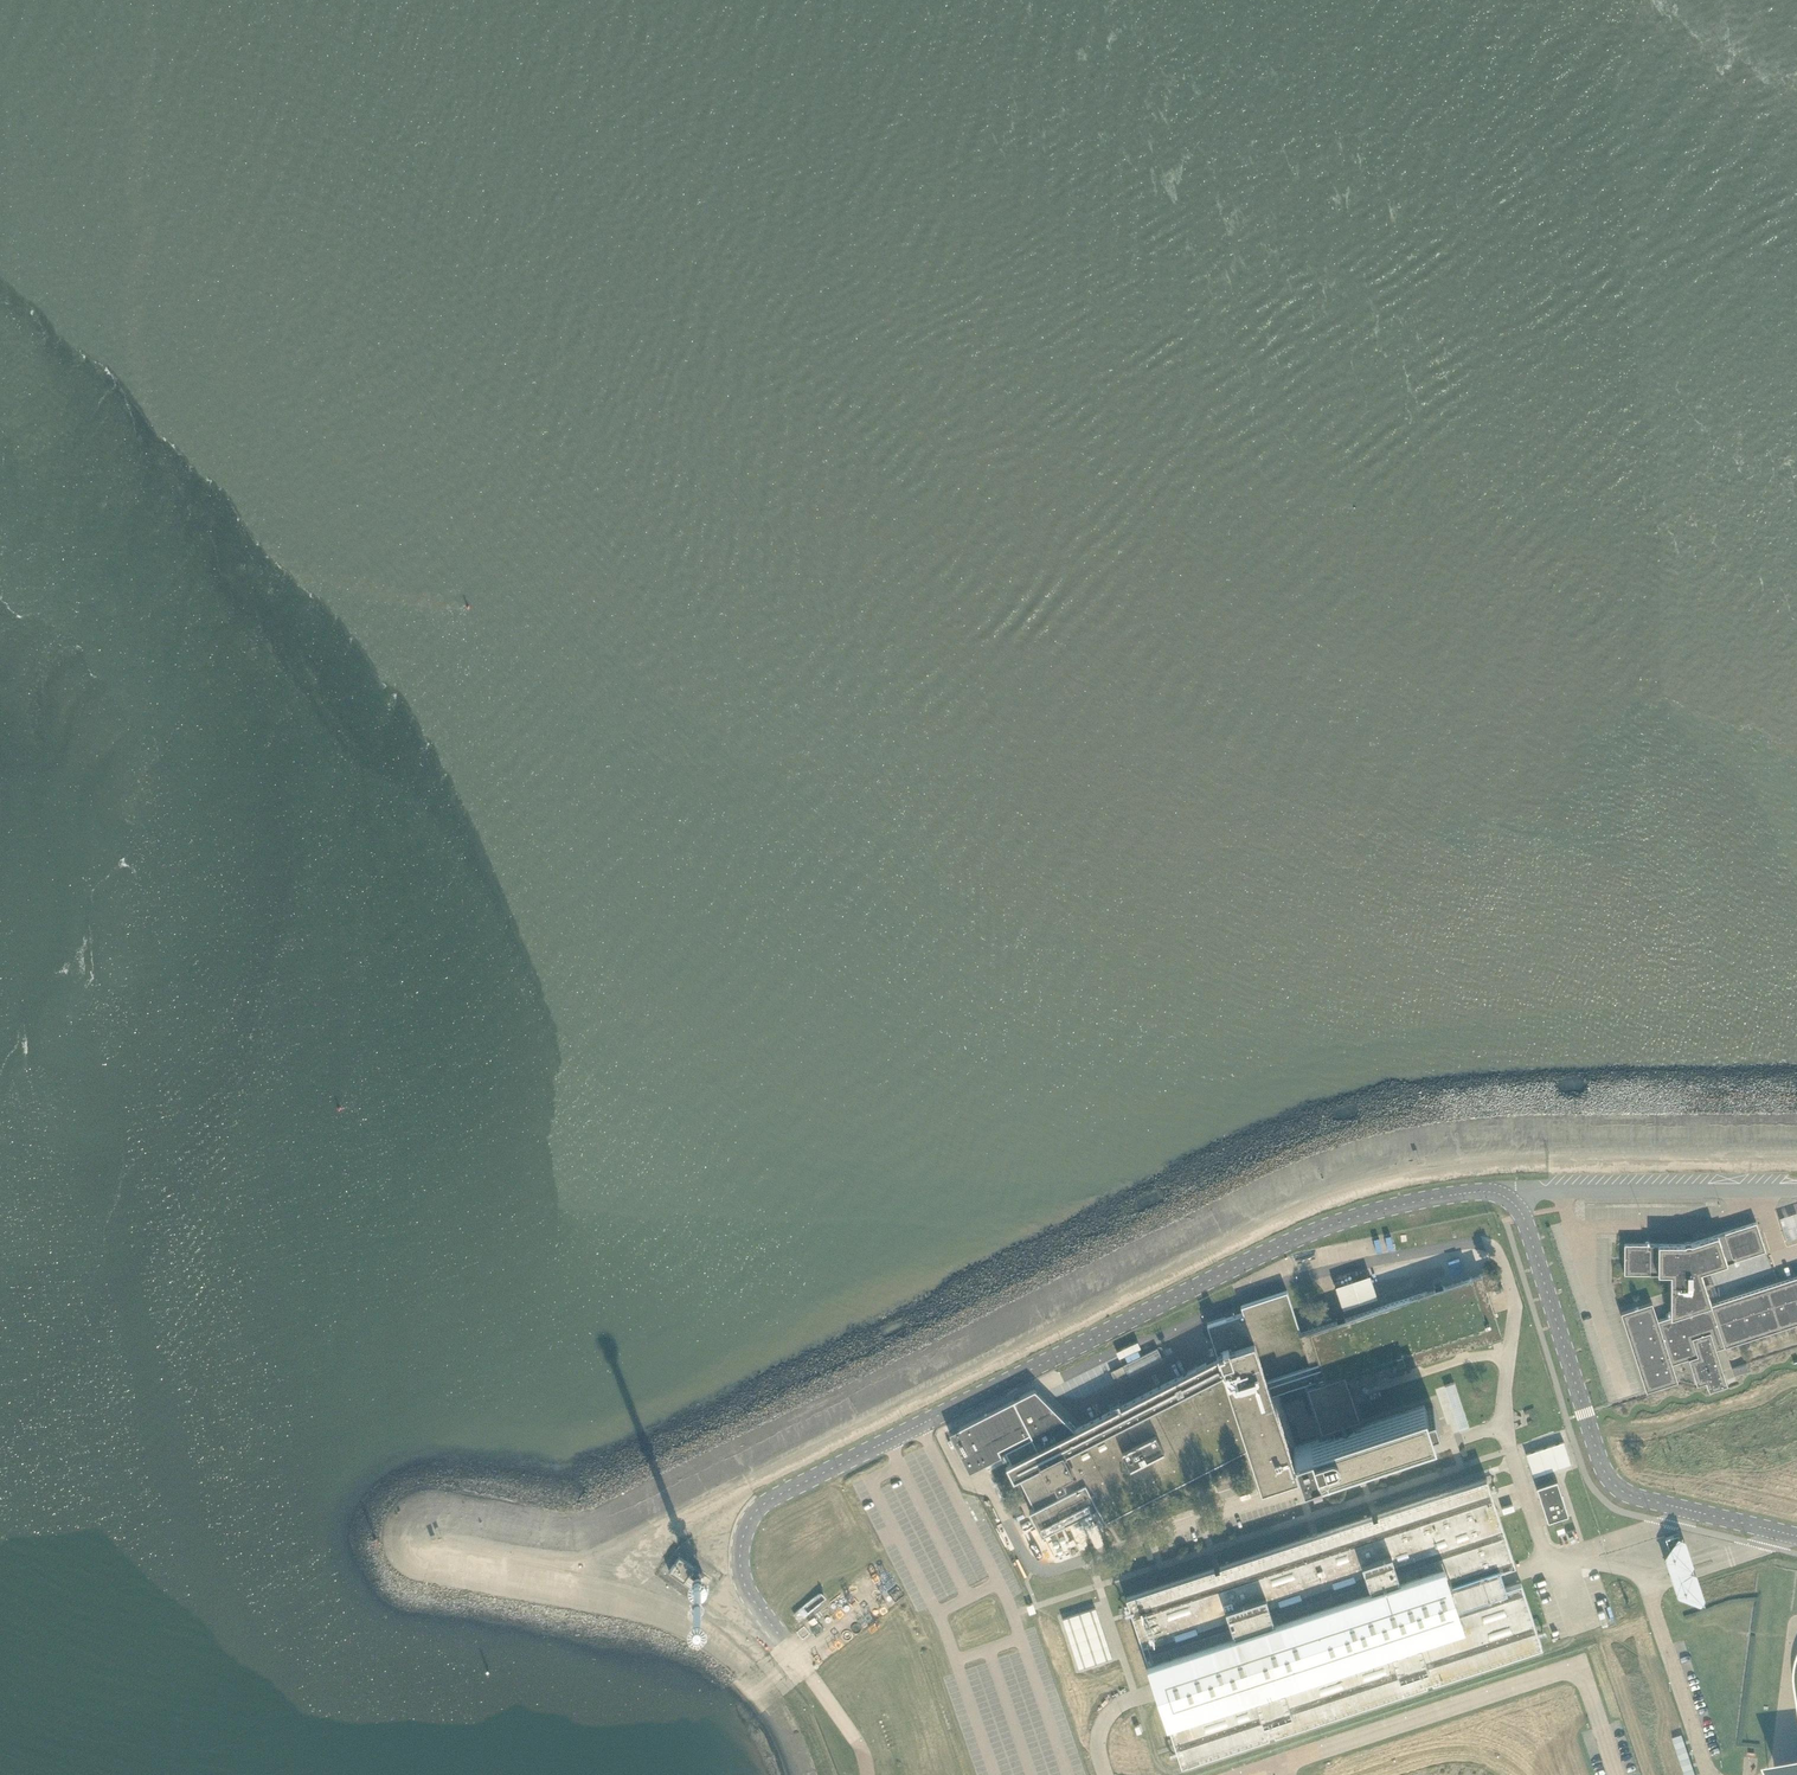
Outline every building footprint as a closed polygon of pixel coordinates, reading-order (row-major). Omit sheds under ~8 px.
[(1787,1238),(1796,1235),(1796,1210),(1780,1216),(1787,1238)] [(1766,1248),(1757,1220),(1692,1241),(1690,1240),(1688,1240),(1687,1241),(1685,1242),(1625,1242),(1625,1272),(1671,1272),(1671,1315),(1659,1319),(1653,1301),(1621,1311),(1647,1390),(1678,1380),(1671,1358),(1688,1352),(1689,1357),(1697,1383),(1707,1380),(1710,1388),(1709,1388),(1710,1389),(1728,1383),(1728,1382),(1725,1383),(1722,1375),(1725,1374),(1715,1343),(1724,1341),(1725,1345),(1796,1321),(1796,1275),(1712,1302),(1709,1294),(1713,1293),(1713,1292),(1712,1293),(1709,1284),(1711,1284),(1710,1283),(1706,1284),(1701,1269),(1766,1248)] [(1374,1273),(1376,1280),(1407,1270),(1405,1263),(1374,1273)] [(1488,1288),(1488,1289),(1491,1288),(1490,1287),(1503,1283),(1501,1278),(1501,1277),(1497,1278),(1493,1268),(1301,1331),(1287,1289),(1242,1304),(1244,1311),(1208,1323),(1221,1362),(1210,1368),(1207,1362),(1076,1428),(1041,1393),(1036,1387),(950,1431),(970,1470),(1002,1453),(1001,1451),(1006,1449),(1035,1505),(1030,1508),(1042,1532),(1098,1504),(1105,1519),(1197,1472),(1248,1446),(1250,1451),(1252,1450),(1254,1458),(1253,1459),(1254,1459),(1257,1467),(1256,1467),(1256,1468),(1257,1468),(1260,1476),(1259,1476),(1259,1477),(1260,1477),(1263,1485),(1280,1479),(1281,1481),(1299,1475),(1296,1465),(1299,1464),(1303,1473),(1311,1470),(1312,1473),(1321,1470),(1320,1468),(1325,1465),(1326,1466),(1327,1467),(1329,1467),(1330,1466),(1330,1464),(1330,1463),(1335,1461),(1336,1462),(1434,1430),(1432,1424),(1431,1421),(1439,1418),(1434,1404),(1427,1407),(1425,1403),(1357,1425),(1353,1415),(1354,1414),(1354,1412),(1353,1412),(1348,1398),(1349,1398),(1348,1397),(1345,1388),(1345,1387),(1345,1386),(1344,1387),(1343,1384),(1484,1338),(1501,1332),(1487,1288),(1488,1288)] [(1337,1283),(1344,1305),(1377,1294),(1370,1272),(1337,1283)] [(1378,1287),(1381,1293),(1412,1283),(1410,1276),(1378,1287)] [(1314,1287),(1312,1283),(1312,1281),(1305,1283),(1307,1290),(1314,1287)] [(1733,1366),(1735,1373),(1749,1368),(1747,1362),(1733,1366)] [(1526,1452),(1534,1475),(1572,1462),(1564,1440),(1526,1452)] [(1232,1469),(1223,1472),(1227,1486),(1236,1483),(1237,1482),(1233,1472),(1232,1469)] [(1223,1472),(1213,1475),(1214,1478),(1218,1489),(1219,1488),(1227,1486),(1223,1472)] [(1127,1594),(1178,1751),(1182,1763),(1270,1734),(1269,1731),(1274,1729),(1275,1732),(1428,1682),(1427,1679),(1432,1677),(1433,1680),(1542,1644),(1521,1579),(1506,1584),(1500,1567),(1515,1562),(1491,1487),(1487,1476),(1127,1594)] [(1540,1494),(1541,1496),(1561,1489),(1557,1477),(1537,1483),(1537,1485),(1540,1494)] [(1541,1496),(1548,1518),(1569,1512),(1561,1489),(1541,1496)] [(1669,1546),(1666,1551),(1679,1591),(1702,1599),(1706,1593),(1686,1533),(1679,1530),(1678,1532),(1669,1546)] [(1063,1617),(1080,1667),(1112,1656),(1096,1606),(1063,1617)] [(1683,1739),(1673,1742),(1684,1774),(1695,1774),(1683,1739)]
